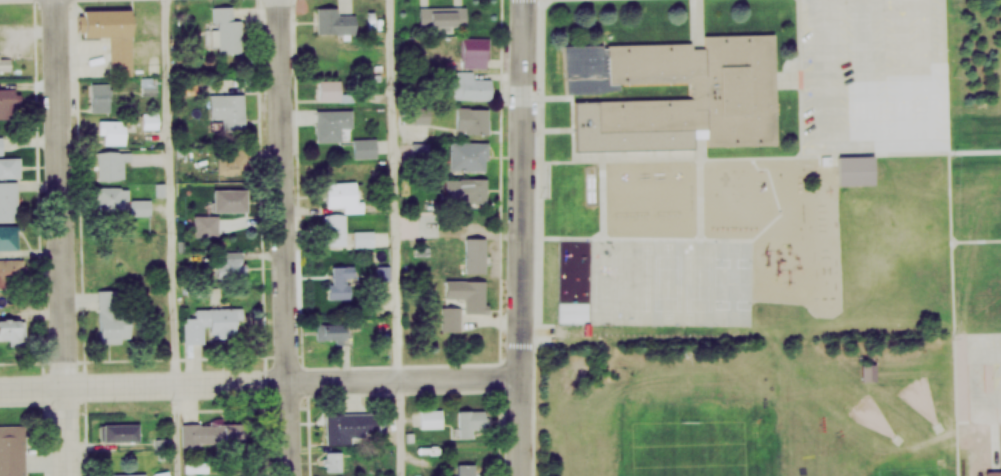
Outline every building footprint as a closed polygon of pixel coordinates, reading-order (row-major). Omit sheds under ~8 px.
[(232,4),(213,5),(214,52),(241,51),(241,17),(232,17),(232,4)] [(466,5),(419,5),(419,25),(466,25),(466,5)] [(338,6),(317,6),(317,33),(357,33),(357,13),(338,13),(338,6)] [(83,9),(83,14),(80,14),(81,30),(84,29),(84,35),(113,35),(114,74),(135,74),(134,8),(83,9)] [(561,43),(562,90),(617,89),(617,83),(693,81),(694,97),(572,100),(573,151),(693,148),(692,128),(706,128),(706,144),(777,142),(775,32),(705,34),(705,45),(692,46),(692,41),(607,43),(607,46),(601,46),(601,42),(561,43)] [(461,66),(489,66),(489,36),(461,36),(461,66)] [(475,78),(475,70),(453,70),(452,97),(490,97),(490,78),(475,78)] [(343,79),(317,78),(316,97),(342,98),(343,79)] [(112,82),(91,82),(91,110),(112,110),(112,82)] [(0,86),(0,117),(13,117),(13,86),(0,86)] [(208,92),(208,117),(222,117),(222,130),(246,130),(246,92),(208,92)] [(489,132),(489,106),(460,106),(460,132),(489,132)] [(352,109),(315,109),(315,141),(342,141),(342,127),(352,127),(352,109)] [(127,143),(127,119),(97,119),(97,143),(127,143)] [(353,138),(353,157),(378,157),(378,138),(353,138)] [(488,141),(450,141),(450,170),(488,170),(488,141)] [(233,152),(219,152),(219,174),(252,174),(252,145),(233,145),(233,152)] [(124,160),(131,160),(131,150),(96,150),(96,178),(124,178),(124,160)] [(0,156),(0,176),(21,176),(21,156),(0,156)] [(838,158),(877,158),(877,183),(838,184),(838,158)] [(460,177),(460,202),(488,202),(488,177),(460,177)] [(324,248),(374,245),(374,230),(347,231),(346,212),(363,211),(362,199),(354,200),(353,180),(323,182),(324,207),(342,206),(342,212),(322,213),(324,248)] [(17,220),(17,181),(0,181),(0,220),(17,220)] [(130,187),(95,186),(94,210),(130,211),(130,215),(153,215),(154,199),(130,198),(130,187)] [(246,187),(212,187),(212,211),(246,211),(246,187)] [(196,225),(217,225),(217,216),(196,216),(196,225)] [(18,248),(17,225),(0,225),(0,249),(18,248)] [(486,273),(486,237),(464,237),(464,273),(486,273)] [(244,256),(216,256),(216,276),(244,276),(244,256)] [(15,288),(15,277),(24,277),(24,259),(0,259),(0,288),(15,288)] [(331,284),(326,284),(326,298),(352,298),(352,278),(355,278),(355,265),(331,265),(331,284)] [(462,330),(461,312),(486,312),(486,279),(442,279),(442,298),(463,297),(463,306),(442,306),(442,330),(462,330)] [(98,342),(126,340),(124,289),(95,290),(98,342)] [(194,307),(194,317),(183,317),(183,342),(207,342),(207,338),(241,337),(241,306),(194,307)] [(27,339),(27,318),(0,318),(0,339),(27,339)] [(315,341),(345,341),(345,322),(315,322),(315,341)] [(873,375),(873,359),(858,359),(858,375),(873,375)] [(443,428),(443,409),(419,409),(420,428),(443,428)] [(460,410),(460,436),(486,436),(486,410),(460,410)] [(328,413),(329,441),(373,441),(372,412),(328,413)] [(100,441),(141,441),(141,423),(100,423),(100,441)] [(184,448),(229,448),(229,423),(184,423),(184,448)] [(24,424),(0,425),(0,475),(25,475),(24,424)] [(342,470),(342,451),(325,451),(325,470),(342,470)] [(457,463),(457,475),(476,475),(476,463),(457,463)]
